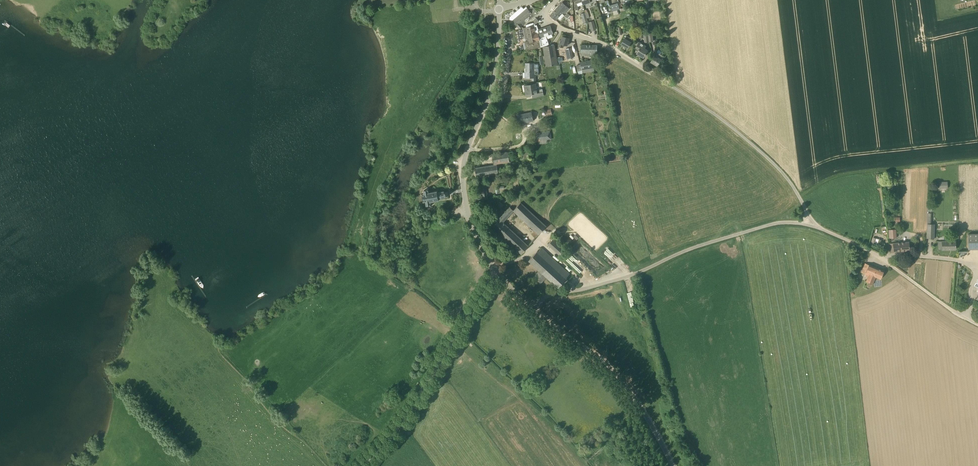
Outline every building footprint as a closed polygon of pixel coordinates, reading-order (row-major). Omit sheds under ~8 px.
[(582,2),(581,0),(574,0),(575,4),(575,13),(579,12),(578,6),(577,4),(582,2)] [(562,2),(550,15),(555,20),(568,7),(562,2)] [(610,5),(612,11),(620,9),(618,3),(610,5)] [(538,13),(532,6),(528,9),(527,8),(524,11),(521,8),(510,17),(513,20),(513,22),(519,29),(534,16),(538,13)] [(534,23),(533,23),(526,25),(526,27),(523,28),(525,39),(529,38),(529,41),(525,41),(527,50),(541,47),(541,46),(546,45),(549,44),(546,36),(541,38),(538,30),(539,30),(537,25),(535,25),(535,23),(534,23)] [(550,26),(539,30),(538,30),(541,38),(546,36),(553,33),(550,26)] [(569,38),(562,36),(561,40),(560,40),(558,46),(563,48),(564,45),(567,46),(569,38)] [(625,38),(621,44),(627,48),(631,42),(632,43),(633,41),(632,37),(629,37),(626,36),(625,38)] [(643,57),(648,50),(645,48),(646,46),(639,42),(636,47),(639,49),(637,53),(643,57)] [(548,46),(543,48),(546,66),(558,64),(555,45),(548,46)] [(597,45),(596,45),(581,45),(581,55),(596,55),(596,53),(597,53),(597,45)] [(663,56),(657,52),(655,55),(651,62),(657,66),(661,59),(663,56)] [(595,71),(593,61),(593,60),(580,62),(580,64),(582,70),(583,73),(595,71)] [(528,79),(528,78),(532,78),(532,80),(535,80),(535,74),(538,74),(538,64),(534,64),(534,63),(526,63),(526,72),(525,72),(522,72),(523,79),(528,79)] [(536,93),(537,97),(544,96),(543,92),(542,89),(536,90),(535,83),(526,85),(528,95),(536,93)] [(533,121),(532,112),(517,115),(519,124),(533,121)] [(538,145),(547,144),(547,140),(552,140),(551,134),(554,134),(554,130),(536,133),(537,142),(538,142),(538,145)] [(510,162),(508,152),(502,153),(492,154),(494,165),(475,168),(477,177),(498,173),(497,164),(510,162)] [(485,185),(481,186),(482,192),(479,192),(479,196),(476,196),(477,201),(488,199),(487,194),(485,185)] [(429,190),(429,189),(428,189),(428,188),(427,188),(427,189),(427,190),(424,190),(424,195),(423,195),(421,194),(423,195),(424,201),(423,202),(423,203),(425,201),(426,201),(426,205),(430,205),(431,206),(432,205),(432,204),(431,203),(430,202),(439,200),(439,199),(444,198),(445,198),(445,196),(448,196),(449,196),(449,195),(448,192),(448,191),(448,192),(444,192),(444,191),(438,192),(437,191),(429,192),(428,191),(429,190)] [(513,210),(535,230),(531,234),(536,238),(546,226),(521,203),(520,202),(513,210)] [(513,210),(510,207),(504,213),(492,226),(518,250),(522,254),(529,246),(503,222),(513,210)] [(889,230),(889,238),(897,238),(896,229),(889,230)] [(968,234),(968,249),(977,249),(977,234),(968,234)] [(554,238),(548,245),(559,255),(565,248),(554,238)] [(939,249),(956,249),(956,241),(939,241),(939,249)] [(890,251),(910,250),(909,242),(891,243),(892,246),(890,246),(890,251)] [(552,282),(558,287),(567,278),(567,277),(570,274),(542,248),(539,251),(538,250),(529,260),(552,282)] [(881,279),(884,271),(868,265),(865,274),(864,275),(868,277),(866,282),(872,285),(876,277),(881,279)]
